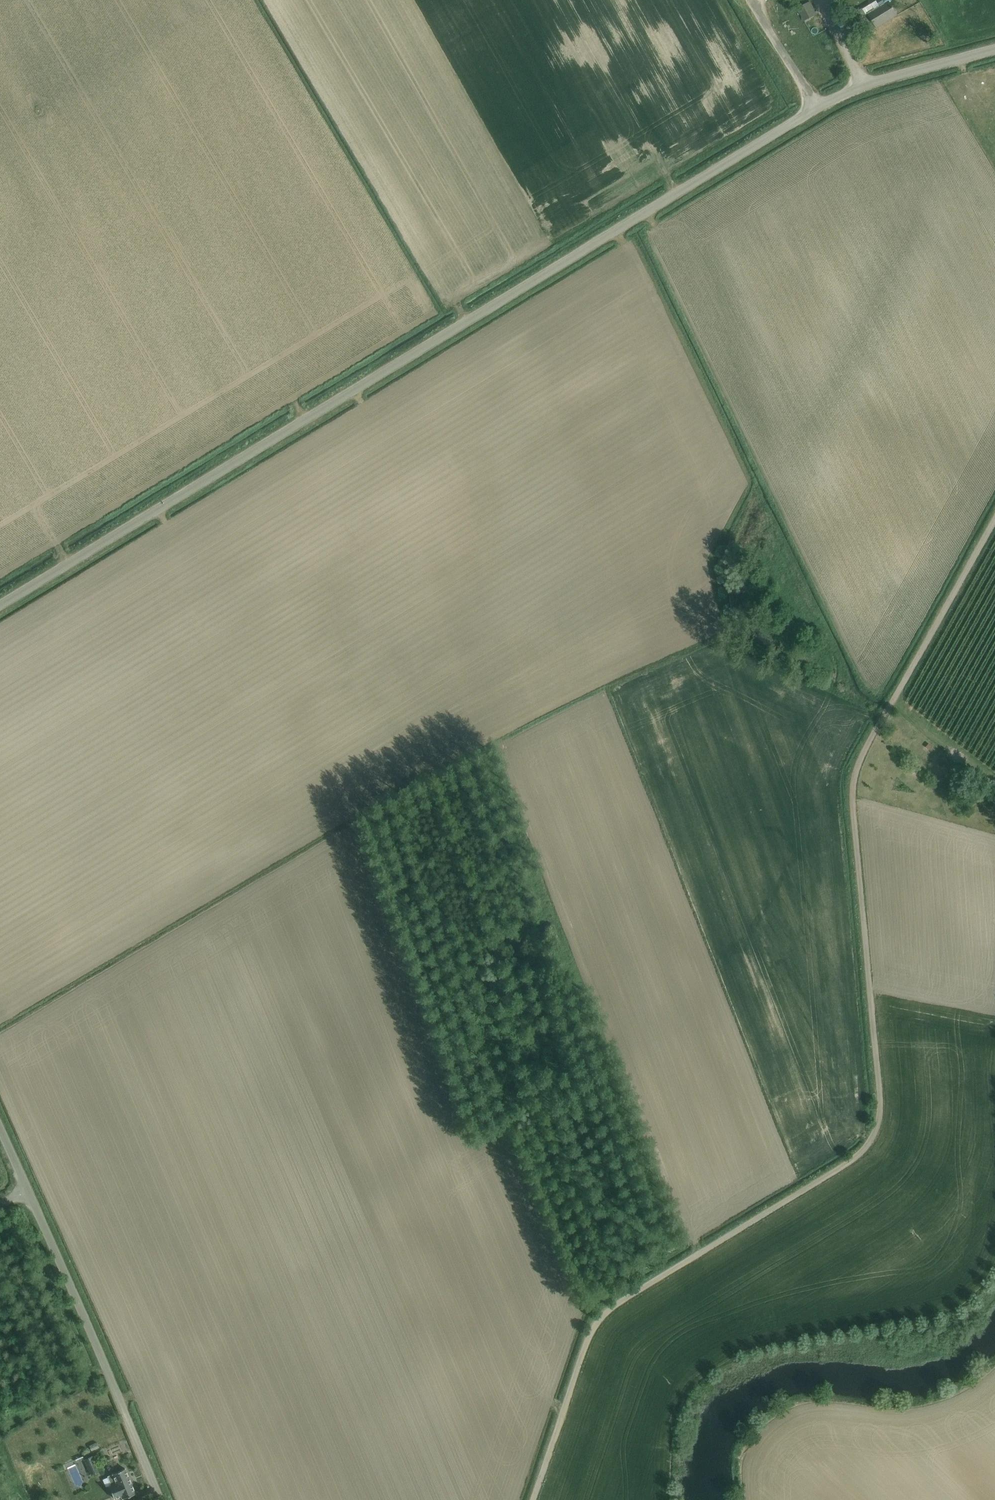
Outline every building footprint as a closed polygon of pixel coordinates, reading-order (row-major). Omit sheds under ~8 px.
[(854,13),(861,23),(870,18),(875,27),(897,14),(889,1),(891,0),(882,0),(877,3),(876,0),(875,0),(869,4),(871,7),(863,11),(861,8),(854,13)] [(794,10),(801,22),(813,14),(806,2),(794,10)] [(84,1460),(91,1476),(100,1472),(93,1456),(84,1460)] [(88,1485),(77,1461),(68,1465),(79,1489),(88,1485)] [(111,1486),(116,1499),(123,1495),(125,1498),(137,1493),(126,1468),(114,1474),(114,1475),(109,1477),(113,1485),(111,1486)]
